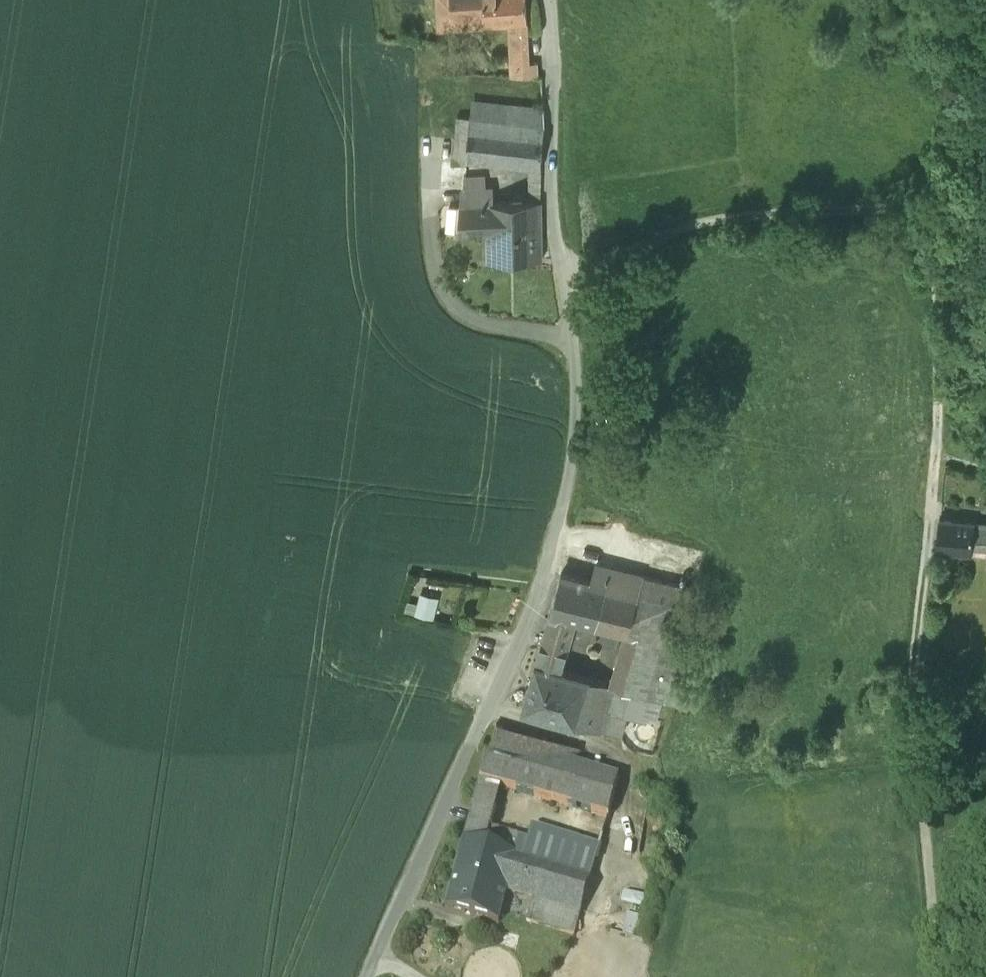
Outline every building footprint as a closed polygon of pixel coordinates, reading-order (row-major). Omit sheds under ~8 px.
[(439,26),(509,23),(526,22),(527,22),(525,0),(438,0),(439,26)] [(511,75),(537,76),(536,62),(528,63),(526,22),(509,23),(511,75)] [(472,95),(470,114),(545,124),(543,105),(472,95)] [(466,161),(466,157),(470,114),(457,112),(453,160),(466,161)] [(545,124),(470,114),(466,157),(530,165),(541,167),(545,124)] [(541,167),(530,165),(530,199),(541,199),(541,167)] [(463,185),(462,200),(492,200),(492,184),(463,185)] [(487,230),(488,258),(542,257),(541,199),(530,199),(492,200),(462,200),(460,231),(487,230)] [(936,549),(970,553),(974,522),(939,518),(936,549)] [(974,522),(970,553),(985,555),(985,524),(974,522)] [(596,582),(617,588),(621,574),(610,571),(611,567),(596,563),(593,574),(598,575),(596,582)] [(642,576),(622,570),(621,574),(617,588),(637,594),(642,576)] [(574,618),(625,633),(627,633),(638,594),(637,594),(617,588),(596,582),(591,581),(561,572),(549,611),(574,618)] [(642,576),(637,594),(638,594),(627,633),(625,633),(618,657),(619,657),(611,683),(576,672),(557,717),(621,736),(627,715),(647,721),(648,716),(657,718),(662,699),(677,704),(694,645),(679,641),(694,591),(642,576)] [(416,588),(415,598),(404,596),(402,609),(432,613),(436,591),(416,588)] [(574,618),(549,611),(543,634),(567,642),(574,618)] [(535,660),(559,667),(567,642),(543,634),(535,660)] [(522,706),(557,717),(576,672),(559,667),(535,660),(522,706)] [(582,748),(496,723),(490,745),(577,768),(582,748)] [(490,745),(480,784),(500,789),(608,818),(618,779),(577,768),(490,745)] [(493,816),(500,789),(480,784),(479,784),(472,810),(493,816)] [(472,810),(468,825),(489,830),(493,816),(472,810)] [(580,914),(590,878),(524,860),(519,858),(523,842),(488,832),(489,830),(468,825),(464,842),(516,857),(506,893),(533,901),(580,914)] [(533,828),(524,860),(590,878),(599,847),(533,828)] [(446,910),(498,924),(506,893),(516,857),(464,842),(446,910)] [(574,937),(580,914),(533,901),(526,923),(574,937)] [(633,933),(636,913),(625,911),(621,931),(633,933)]
